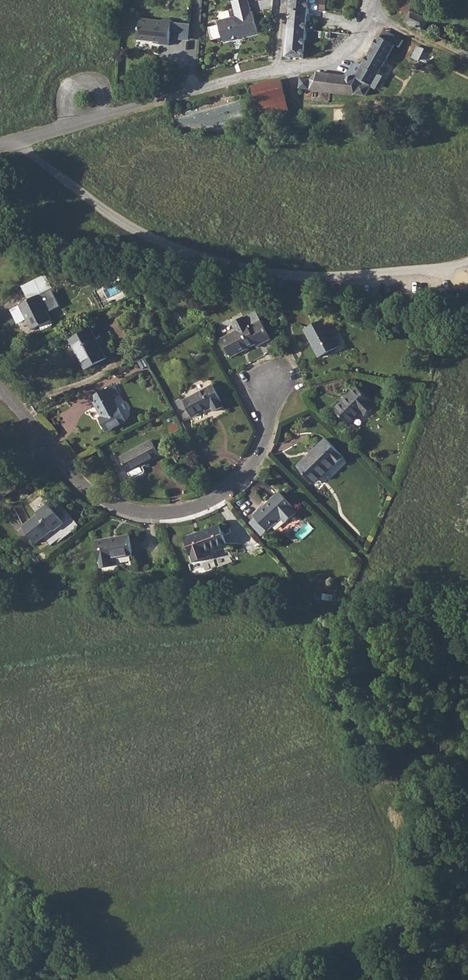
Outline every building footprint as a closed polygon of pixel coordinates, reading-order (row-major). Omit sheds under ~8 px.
[(216,23),(218,27),(208,30),(212,43),(222,39),(223,43),(258,33),(252,12),(250,12),(246,0),(240,0),(231,3),(235,17),(216,23)] [(287,29),(306,31),(309,0),(289,0),(287,29)] [(408,16),(404,22),(423,31),(428,20),(411,11),(408,16)] [(140,19),(138,40),(160,42),(160,45),(170,46),(172,20),(163,20),(162,21),(140,19)] [(287,29),(284,58),(304,59),(306,31),(287,29)] [(395,44),(390,41),(378,35),(361,66),(355,62),(349,70),(351,72),(348,76),(344,75),(315,72),(309,78),(300,77),(298,88),(310,90),(310,91),(354,96),(354,95),(365,96),(377,76),(386,81),(394,67),(385,62),(395,44)] [(417,45),(412,58),(418,61),(421,55),(424,49),(417,45)] [(285,78),(254,83),(259,118),(290,113),(285,78)] [(43,292),(19,304),(32,330),(51,320),(44,307),(49,304),(43,292)] [(236,331),(221,339),(231,357),(257,343),(258,345),(271,339),(256,312),(246,318),(244,316),(232,323),(236,331)] [(324,318),(304,329),(319,357),(339,346),(324,318)] [(90,328),(69,339),(85,370),(106,358),(90,328)] [(114,385),(90,397),(101,417),(99,418),(106,433),(126,423),(112,397),(119,394),(114,385)] [(213,385),(184,401),(192,418),(212,407),(215,412),(223,407),(221,403),(222,402),(213,385)] [(357,387),(333,410),(348,425),(361,412),(365,416),(375,407),(370,402),(371,401),(357,387)] [(326,438),(297,467),(314,485),(343,456),(326,438)] [(151,440),(119,457),(128,473),(131,480),(143,473),(144,471),(141,465),(159,456),(151,440)] [(253,516),(255,517),(267,531),(282,519),(285,523),(297,513),(293,508),(293,507),(279,492),(253,516)] [(65,524),(73,519),(62,500),(54,505),(65,524)] [(40,512),(37,515),(22,527),(36,544),(45,537),(49,543),(58,535),(55,531),(64,524),(48,503),(38,510),(40,512)] [(220,525),(184,538),(193,562),(209,556),(207,551),(227,544),(220,525)] [(113,541),(113,538),(95,541),(99,562),(100,562),(101,568),(113,566),(112,560),(133,556),(130,535),(117,537),(118,540),(113,541)]
